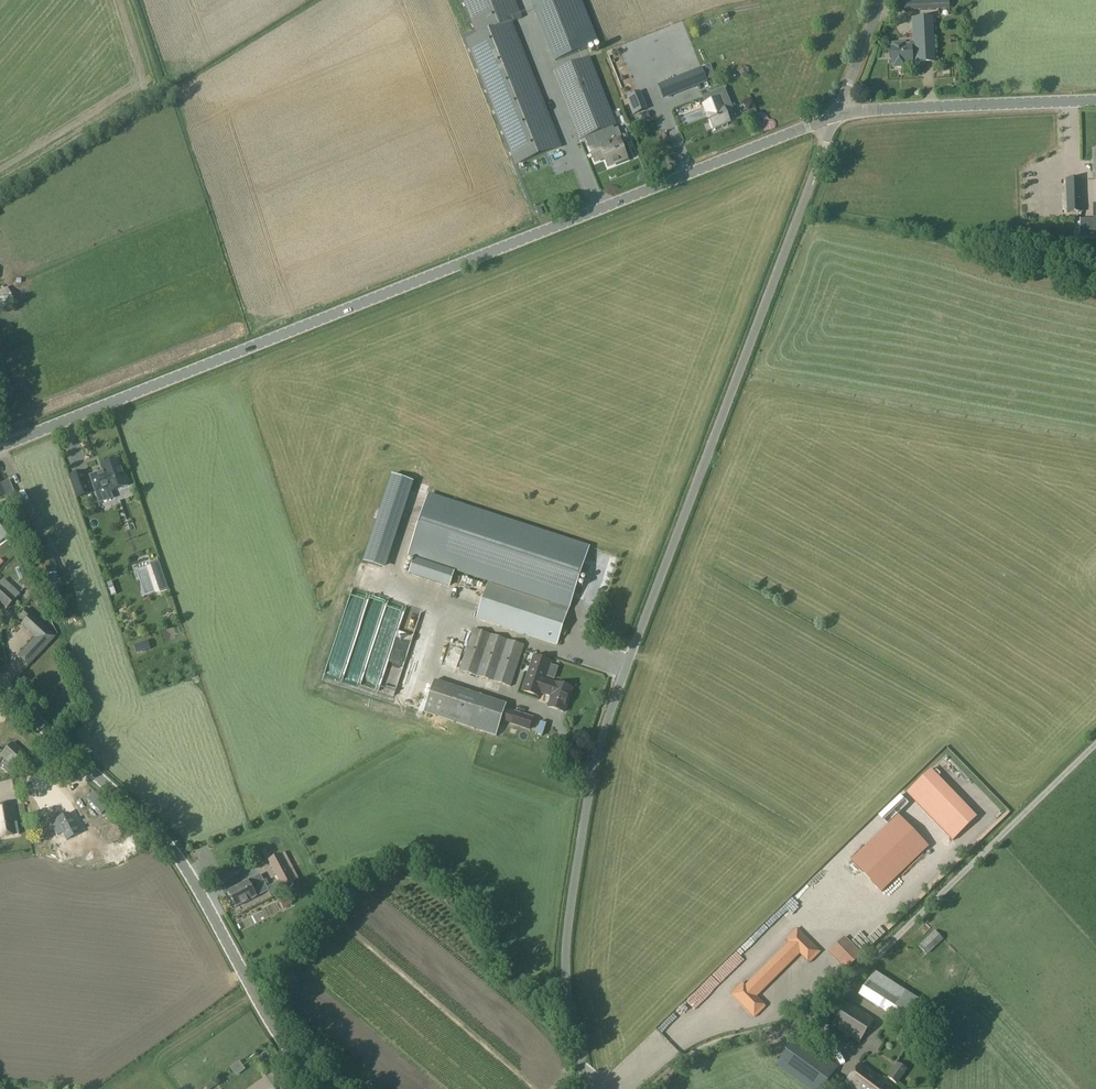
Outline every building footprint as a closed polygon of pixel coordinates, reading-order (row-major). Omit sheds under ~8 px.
[(478,36),(467,40),(516,165),(561,147),(512,23),(522,18),(515,0),(463,0),(478,36)] [(555,61),(599,44),(581,0),(530,0),(555,61)] [(950,9),(949,0),(898,0),(898,12),(950,9)] [(915,18),(916,43),(911,43),(911,46),(905,46),(905,43),(893,44),(893,47),(891,47),(892,51),(890,52),(890,58),(892,60),(892,64),(894,64),(894,67),(906,66),(906,63),(917,63),(935,62),(933,17),(915,18)] [(605,158),(609,166),(626,159),(619,141),(611,144),(605,130),(617,126),(590,57),(553,72),(579,140),(590,136),(593,146),(589,148),(595,162),(605,158)] [(701,67),(658,85),(664,98),(707,81),(701,67)] [(728,119),(736,116),(724,88),(702,97),(705,103),(704,104),(713,128),(715,128),(715,130),(723,127),(722,125),(729,122),(728,119)] [(647,110),(640,92),(627,97),(634,115),(647,110)] [(1081,179),(1066,179),(1067,212),(1082,212),(1081,179)] [(1094,235),(1093,219),(1080,219),(1079,235),(1094,235)] [(14,303),(7,287),(0,290),(0,310),(14,303)] [(125,477),(120,461),(102,467),(104,474),(101,475),(100,474),(91,477),(97,493),(109,489),(111,493),(128,487),(128,485),(129,484),(127,477),(125,477)] [(77,499),(92,494),(84,471),(69,476),(77,499)] [(3,495),(4,499),(15,495),(9,482),(0,486),(0,497),(3,495)] [(568,609),(588,548),(428,495),(409,555),(551,601),(551,603),(568,609)] [(454,572),(414,559),(409,575),(449,588),(454,572)] [(168,588),(159,561),(151,564),(160,591),(168,588)] [(7,609),(15,600),(14,599),(19,593),(4,581),(0,583),(0,603),(7,609)] [(551,603),(488,583),(476,619),(539,640),(541,635),(547,637),(545,642),(557,645),(569,609),(568,609),(551,603)] [(44,604),(41,597),(35,600),(38,606),(44,604)] [(29,667),(56,637),(31,614),(20,626),(34,638),(17,657),(29,667)] [(510,687),(524,646),(472,629),(459,671),(510,687)] [(133,646),(136,654),(150,649),(147,641),(133,646)] [(563,712),(571,688),(546,680),(552,661),(533,655),(521,692),(540,698),(541,693),(552,697),(548,707),(563,712)] [(468,727),(478,696),(434,681),(423,712),(468,727)] [(478,696),(468,727),(498,737),(503,721),(507,709),(508,705),(478,696)] [(529,730),(534,718),(507,709),(503,721),(529,730)] [(16,770),(29,758),(13,742),(0,755),(0,756),(16,770)] [(906,793),(952,841),(976,818),(930,770),(906,793)] [(61,786),(41,797),(34,800),(46,825),(53,820),(63,837),(88,823),(71,794),(68,796),(61,786)] [(108,809),(95,793),(88,799),(102,815),(108,809)] [(18,834),(12,804),(0,806),(0,837),(18,834)] [(923,844),(893,810),(835,861),(866,895),(923,844)] [(284,853),(281,855),(280,854),(271,859),(268,850),(262,853),(265,861),(268,860),(283,889),(295,882),(295,881),(298,880),(284,853)] [(236,908),(256,898),(256,897),(269,891),(260,875),(248,881),(228,891),(236,908)] [(283,909),(292,904),(288,897),(279,902),(283,909)] [(731,994),(754,1017),(765,1006),(755,996),(799,953),(809,963),(820,952),(797,929),(786,940),(789,943),(745,986),(742,983),(731,994)] [(927,955),(943,939),(934,930),(918,946),(927,955)] [(844,938),(829,953),(846,970),(861,955),(844,938)] [(914,1031),(929,1007),(922,1002),(874,971),(858,996),(906,1026),(914,1031)] [(694,991),(712,1008),(720,1001),(701,983),(694,991)] [(831,1026),(858,1043),(874,1020),(846,1002),(831,1026)] [(873,1039),(895,1051),(900,1041),(878,1030),(873,1039)] [(776,1066),(808,1088),(821,1088),(838,1066),(798,1036),(776,1066)] [(265,1060),(270,1067),(276,1063),(271,1056),(265,1060)] [(850,1088),(896,1088),(860,1062),(844,1085),(850,1088)] [(907,1070),(898,1064),(887,1078),(896,1084),(907,1070)]
